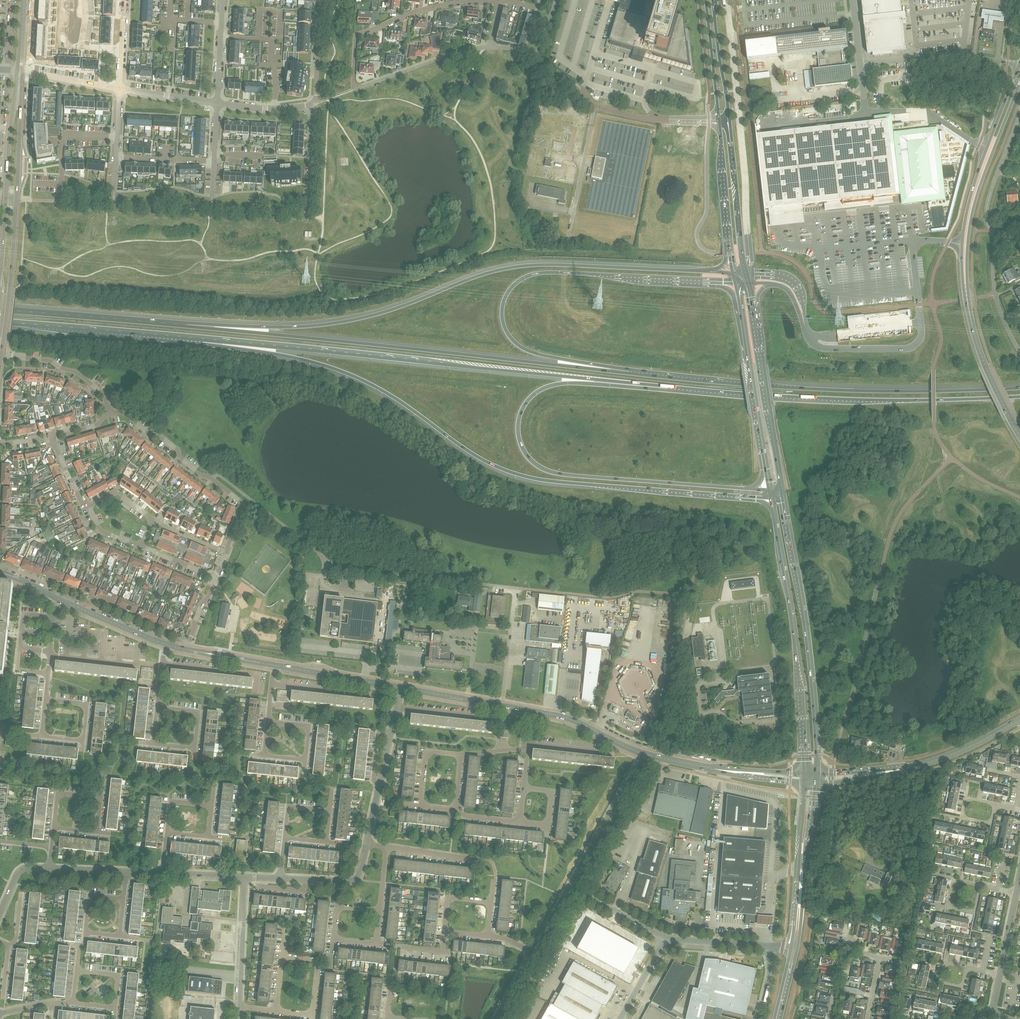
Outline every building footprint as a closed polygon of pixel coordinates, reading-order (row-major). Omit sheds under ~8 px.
[(396,8),(399,8),(400,0),(393,0),(389,0),(389,4),(387,4),(387,7),(388,8),(388,12),(395,13),(396,8)] [(634,47),(638,48),(637,48),(637,49),(638,50),(638,51),(639,51),(640,51),(641,51),(642,51),(642,50),(646,51),(654,53),(654,55),(690,66),(687,42),(686,42),(685,42),(685,41),(686,40),(683,17),(676,15),(674,15),(677,5),(671,0),(666,0),(665,4),(665,6),(662,5),(662,3),(656,1),(655,4),(646,1),(641,0),(621,0),(619,5),(621,5),(610,41),(610,44),(632,51),(633,47),(634,47)] [(867,45),(868,53),(906,49),(903,23),(907,23),(906,14),(902,14),(901,0),(862,0),(864,19),(863,19),(864,24),(864,27),(865,27),(867,45)] [(503,9),(502,15),(512,17),(513,11),(503,9)] [(473,22),(481,23),(482,12),(479,12),(479,11),(475,10),(472,10),(468,10),(467,15),(466,15),(465,15),(465,18),(466,19),(469,20),(469,19),(470,18),(474,18),(473,22)] [(358,23),(362,23),(365,24),(365,23),(369,24),(369,23),(369,18),(372,18),(373,18),(377,18),(378,12),(373,12),(367,12),(359,11),(359,15),(358,15),(358,16),(358,23)] [(1004,14),(982,11),(981,20),(984,21),(983,30),(991,31),(993,22),(1003,23),(1004,14)] [(446,23),(445,27),(448,27),(452,27),(453,24),(455,24),(455,23),(458,23),(459,17),(457,17),(457,16),(453,16),(453,14),(445,12),(445,14),(441,13),(441,15),(440,15),(439,19),(440,20),(440,21),(446,23)] [(528,25),(531,26),(533,17),(527,15),(524,26),(527,27),(528,25)] [(430,34),(431,28),(426,27),(427,22),(416,20),(415,21),(414,21),(414,25),(415,25),(414,28),(422,29),(421,35),(425,36),(425,34),(427,35),(430,34)] [(530,28),(527,27),(524,26),(521,37),(524,38),(525,36),(527,37),(530,28)] [(475,32),(468,31),(468,32),(466,31),(465,37),(467,38),(467,39),(470,39),(470,40),(473,41),(473,40),(476,41),(478,34),(481,35),(483,29),(479,28),(479,30),(476,29),(475,32)] [(995,31),(982,29),(981,37),(994,39),(995,31)] [(389,40),(399,41),(403,41),(402,45),(399,46),(406,43),(407,37),(403,37),(403,38),(401,38),(401,33),(402,33),(389,31),(389,32),(389,33),(387,33),(386,38),(389,38),(388,39),(388,40),(389,40)] [(847,32),(828,34),(831,34),(830,31),(824,32),(819,32),(819,35),(821,35),(804,37),(746,44),(748,61),(782,57),(782,61),(782,62),(783,62),(784,62),(785,62),(785,61),(784,57),(816,54),(818,53),(818,57),(819,67),(819,69),(813,70),(815,86),(815,88),(820,87),(834,86),(852,84),(853,83),(851,66),(846,66),(844,50),(849,50),(847,32)] [(507,34),(498,32),(496,40),(510,44),(511,39),(503,37),(504,33),(507,34)] [(426,55),(428,55),(428,53),(432,54),(433,50),(439,51),(442,33),(430,37),(432,43),(431,46),(422,44),(421,49),(416,48),(416,47),(411,46),(409,58),(416,59),(417,55),(426,57),(426,55)] [(527,39),(524,38),(521,37),(519,42),(511,39),(510,44),(524,48),(527,39)] [(378,44),(379,41),(366,40),(365,48),(378,49),(377,52),(382,53),(382,45),(378,44)] [(384,59),(383,64),(387,64),(386,67),(392,68),(392,66),(395,67),(396,64),(399,65),(400,64),(400,62),(403,62),(404,60),(404,56),(401,55),(400,57),(396,57),(396,58),(395,58),(389,57),(388,57),(387,60),(384,59)] [(381,63),(374,62),(374,66),(361,65),(361,66),(360,69),(359,68),(359,72),(360,73),(360,74),(374,75),(374,74),(374,70),(380,70),(381,63)] [(301,92),(303,92),(304,87),(305,87),(307,77),(305,77),(306,71),(304,71),(305,67),(306,67),(306,66),(292,64),(290,74),(288,74),(287,84),(289,84),(287,95),(301,97),(301,96),(300,96),(301,92)] [(156,73),(156,80),(162,80),(163,71),(157,71),(157,67),(154,67),(153,73),(156,73)] [(169,69),(163,69),(163,71),(162,80),(168,81),(169,74),(172,74),(172,68),(169,68),(169,69)] [(890,196),(901,195),(902,206),(928,203),(945,201),(937,129),(890,136),(888,120),(875,122),(757,135),(765,210),(777,209),(784,208),(785,213),(791,212),(791,213),(797,212),(797,207),(803,206),(827,203),(828,203),(828,208),(875,203),(874,198),(890,196)] [(43,127),(34,127),(35,151),(38,164),(56,161),(57,160),(56,158),(56,157),(56,152),(55,152),(54,149),(49,150),(48,135),(49,135),(49,136),(50,137),(51,137),(60,137),(60,128),(46,127),(43,127)] [(591,177),(602,179),(606,159),(595,157),(591,177)] [(551,168),(552,160),(546,159),(544,166),(551,168)] [(172,167),(166,166),(164,177),(164,178),(170,179),(172,167)] [(176,174),(176,178),(186,178),(186,177),(185,177),(185,167),(180,167),(180,174),(176,174)] [(196,178),(196,182),(205,182),(205,180),(205,174),(202,174),(202,168),(202,167),(196,167),(196,178)] [(301,183),(301,169),(290,169),(290,167),(280,168),(280,170),(270,170),(271,184),(272,184),(272,183),(275,183),(275,185),(281,185),(281,186),(291,186),(291,184),(297,184),(297,182),(300,182),(300,183),(301,183)] [(535,194),(538,194),(537,196),(559,200),(558,203),(565,204),(566,201),(564,201),(566,191),(537,185),(535,194)] [(1007,192),(1007,202),(1018,202),(1017,191),(1007,192)] [(1016,272),(1014,268),(1010,269),(1011,270),(1004,274),(1009,283),(1015,280),(1016,282),(1019,280),(1019,271),(1019,270),(1016,272)] [(11,377),(18,384),(23,379),(20,376),(19,376),(16,373),(11,377)] [(45,383),(49,384),(47,389),(49,390),(51,385),(54,377),(48,375),(45,383)] [(13,388),(18,384),(11,377),(7,381),(9,383),(7,385),(10,389),(12,387),(13,388)] [(59,379),(54,377),(51,385),(54,386),(52,394),(54,395),(56,390),(59,379)] [(61,391),(62,389),(65,381),(59,379),(56,390),(61,391)] [(61,397),(63,399),(73,385),(73,384),(72,383),(71,382),(70,382),(69,382),(64,388),(66,389),(63,394),(64,394),(61,397)] [(78,388),(73,385),(63,399),(64,400),(67,397),(68,398),(71,393),(72,394),(78,388)] [(81,391),(78,388),(72,394),(66,402),(68,403),(71,400),(72,400),(75,396),(76,398),(81,391)] [(57,427),(62,425),(57,409),(56,407),(56,405),(53,405),(55,409),(57,418),(55,419),(57,427)] [(76,421),(74,413),(73,410),(70,411),(68,406),(66,405),(66,406),(71,422),(76,421)] [(56,407),(57,409),(62,425),(67,424),(64,416),(61,417),(60,411),(59,406),(56,407)] [(41,418),(43,423),(45,430),(50,429),(46,416),(41,418)] [(46,416),(50,429),(55,427),(53,420),(50,420),(48,416),(46,416)] [(13,425),(13,422),(18,422),(20,420),(5,419),(5,424),(9,425),(9,429),(10,430),(15,426),(14,425),(13,425)] [(22,435),(20,422),(20,420),(18,422),(17,423),(18,428),(16,428),(16,427),(15,426),(10,430),(13,432),(17,431),(18,436),(22,435)] [(121,435),(122,430),(122,429),(119,428),(118,428),(117,426),(112,428),(114,435),(119,434),(119,435),(121,435)] [(112,428),(107,429),(110,437),(111,436),(113,441),(114,441),(115,445),(117,444),(114,435),(112,428)] [(126,429),(122,429),(122,430),(121,435),(123,435),(124,435),(128,438),(132,431),(129,428),(127,430),(126,429)] [(107,447),(106,444),(103,431),(98,432),(100,440),(102,439),(103,444),(104,444),(105,448),(107,447)] [(136,434),(132,431),(128,438),(122,444),(124,446),(126,443),(127,444),(130,439),(131,440),(136,434)] [(95,432),(89,434),(94,448),(95,448),(94,443),(98,441),(97,439),(95,432)] [(92,448),(94,448),(89,434),(84,436),(86,442),(89,441),(90,444),(91,444),(92,448)] [(130,450),(132,448),(140,438),(136,434),(131,440),(133,442),(130,446),(131,447),(129,449),(130,450)] [(140,438),(132,448),(130,450),(132,452),(134,449),(135,450),(138,446),(140,447),(145,441),(140,438)] [(140,458),(146,451),(151,446),(146,443),(142,448),(145,450),(143,453),(140,458)] [(155,450),(151,446),(146,451),(140,458),(142,460),(146,455),(148,453),(151,455),(155,450)] [(40,449),(35,450),(37,458),(41,457),(41,461),(42,461),(44,459),(43,458),(46,454),(45,453),(44,453),(41,453),(40,449)] [(160,454),(155,450),(151,455),(154,457),(152,460),(148,465),(150,466),(155,459),(160,454)] [(44,465),(48,463),(55,460),(53,455),(52,456),(51,454),(47,451),(45,453),(46,454),(43,458),(44,459),(42,461),(44,465)] [(10,458),(9,459),(13,463),(15,464),(15,466),(16,466),(17,467),(18,466),(18,469),(20,468),(18,453),(13,453),(13,458),(10,458)] [(160,463),(164,458),(160,454),(155,459),(150,466),(148,469),(150,470),(152,468),(151,467),(155,463),(157,460),(160,463)] [(169,461),(164,458),(160,463),(163,465),(161,468),(158,473),(159,473),(169,461)] [(2,469),(10,470),(13,470),(13,468),(11,468),(11,465),(12,464),(13,463),(9,459),(7,461),(7,464),(3,464),(2,469)] [(57,465),(55,460),(48,463),(44,465),(37,468),(39,472),(49,467),(50,468),(57,465)] [(76,469),(83,466),(90,463),(89,461),(82,464),(81,460),(74,464),(76,469)] [(164,470),(166,468),(169,470),(173,465),(169,461),(159,473),(160,474),(164,470)] [(90,463),(83,466),(76,469),(79,475),(86,472),(84,469),(89,466),(91,465),(90,463)] [(57,465),(50,468),(47,469),(48,471),(42,474),(44,477),(59,469),(57,465)] [(171,472),(174,474),(172,477),(173,477),(169,482),(170,483),(180,470),(175,467),(171,472)] [(61,474),(59,469),(44,477),(45,478),(53,474),(54,477),(61,474)] [(180,470),(170,483),(172,484),(175,479),(176,479),(178,477),(180,479),(184,473),(180,470)] [(179,491),(185,482),(189,477),(184,473),(180,479),(183,481),(181,484),(182,484),(178,490),(179,491)] [(98,475),(96,476),(104,491),(109,488),(107,483),(105,481),(104,480),(104,479),(100,480),(98,475)] [(65,480),(62,476),(55,479),(56,482),(52,484),(52,486),(65,480)] [(98,485),(96,486),(99,493),(104,491),(96,476),(95,477),(98,482),(97,482),(98,485)] [(121,487),(124,489),(130,480),(125,477),(120,485),(121,485),(122,486),(121,487)] [(189,477),(185,482),(179,491),(180,492),(185,486),(187,484),(190,486),(194,480),(189,477)] [(114,479),(107,483),(109,488),(110,489),(117,485),(114,479)] [(65,480),(52,486),(50,487),(51,489),(53,487),(55,490),(67,485),(65,480)] [(86,481),(91,489),(94,496),(99,493),(96,486),(93,488),(91,485),(91,486),(88,480),(86,481)] [(135,483),(130,480),(124,489),(127,491),(128,490),(129,491),(130,491),(135,483)] [(191,491),(188,495),(189,496),(187,499),(187,500),(199,484),(194,480),(190,486),(193,488),(191,490),(191,491)] [(91,489),(86,481),(85,482),(88,487),(87,488),(89,490),(86,492),(90,499),(94,496),(91,489)] [(130,493),(134,495),(140,487),(135,483),(130,491),(131,492),(130,493)] [(195,493),(197,491),(200,493),(204,488),(199,484),(187,500),(191,502),(195,497),(193,495),(194,493),(195,493)] [(67,485),(55,490),(53,491),(53,493),(60,490),(62,493),(69,489),(67,485)] [(140,487),(134,495),(137,497),(138,496),(139,497),(139,498),(144,490),(140,487)] [(206,488),(202,493),(198,498),(201,500),(202,498),(202,497),(204,495),(206,497),(210,492),(206,488)] [(55,504),(72,496),(70,491),(63,495),(64,497),(54,502),(55,504)] [(141,501),(144,503),(151,495),(146,491),(140,499),(141,499),(142,500),(141,501)] [(215,495),(210,492),(206,497),(209,499),(207,502),(208,502),(204,506),(206,508),(211,501),(215,495)] [(155,499),(151,495),(144,503),(147,506),(148,505),(149,506),(155,499)] [(215,495),(211,501),(206,508),(207,509),(211,504),(213,502),(216,504),(220,499),(215,495)] [(74,501),(72,496),(55,504),(57,507),(64,504),(64,505),(74,501)] [(150,508),(153,510),(160,502),(155,499),(149,506),(150,506),(151,507),(150,508)] [(233,514),(235,509),(229,506),(227,509),(224,508),(220,506),(223,502),(221,500),(216,506),(218,507),(227,511),(233,514)] [(161,510),(164,512),(168,506),(166,504),(164,506),(160,502),(153,510),(156,513),(157,512),(158,513),(161,510)] [(66,507),(66,509),(61,511),(62,512),(58,514),(59,516),(63,514),(75,508),(73,504),(66,507)] [(171,508),(168,506),(164,512),(167,514),(165,519),(168,521),(168,520),(170,521),(175,512),(170,509),(171,508)] [(233,514),(227,511),(218,507),(217,509),(223,511),(223,512),(226,513),(224,516),(231,519),(233,514)] [(75,508),(63,514),(59,516),(60,518),(64,516),(64,517),(69,514),(70,516),(77,513),(75,508)] [(186,517),(187,516),(188,513),(186,511),(185,512),(184,514),(184,515),(180,521),(183,522),(181,527),(184,529),(184,528),(186,529),(191,520),(186,517)] [(180,521),(184,515),(181,513),(180,514),(175,512),(170,521),(173,522),(172,523),(175,524),(178,520),(180,521)] [(79,517),(77,513),(70,516),(61,520),(63,523),(71,519),(72,521),(79,517)] [(231,519),(224,516),(223,519),(220,518),(220,517),(217,516),(216,519),(229,524),(231,519)] [(66,531),(70,529),(82,524),(80,519),(73,522),(74,524),(69,527),(69,528),(66,529),(66,531)] [(194,528),(196,529),(199,523),(192,519),(191,520),(186,529),(189,530),(188,531),(191,533),(194,528)] [(201,536),(203,537),(207,528),(202,525),(202,524),(199,523),(196,529),(199,531),(197,536),(200,537),(201,536)] [(82,524),(70,529),(66,531),(67,533),(71,532),(77,530),(77,532),(85,529),(82,524)] [(207,528),(203,537),(205,538),(205,539),(208,541),(210,535),(213,537),(216,530),(215,530),(217,527),(215,526),(213,529),(212,530),(207,528)] [(44,532),(47,539),(49,537),(54,535),(52,529),(44,532)] [(72,540),(75,539),(87,533),(85,529),(77,532),(78,533),(73,536),(74,537),(71,538),(72,540)] [(216,530),(213,537),(216,538),(213,543),(217,545),(217,543),(219,544),(224,535),(218,533),(219,531),(216,530)] [(157,532),(155,537),(169,543),(172,535),(164,531),(163,532),(161,531),(160,534),(157,532)] [(87,533),(75,539),(72,540),(73,542),(75,541),(76,541),(81,539),(82,541),(89,538),(87,533)] [(182,549),(184,544),(181,543),(182,540),(180,539),(180,538),(172,535),(169,543),(182,549)] [(155,545),(157,546),(157,548),(165,551),(167,546),(169,543),(155,537),(153,542),(156,543),(155,545)] [(87,556),(89,557),(91,554),(96,541),(91,539),(88,547),(90,548),(88,552),(88,553),(87,556)] [(96,541),(91,554),(89,557),(91,558),(95,550),(97,551),(100,543),(96,541)] [(26,543),(23,544),(15,564),(19,566),(24,556),(21,555),(22,553),(26,543)] [(96,560),(98,561),(100,557),(105,545),(100,543),(97,551),(99,552),(97,556),(97,557),(96,560)] [(169,543),(167,546),(165,551),(173,555),(174,553),(176,555),(177,552),(180,553),(182,549),(169,543)] [(184,544),(182,549),(196,555),(197,552),(200,546),(191,543),(191,544),(188,543),(187,545),(184,544)] [(3,553),(8,550),(7,549),(6,549),(7,546),(11,546),(11,544),(0,544),(0,549),(3,549),(3,552),(3,553)] [(14,552),(13,555),(10,562),(15,564),(23,544),(19,546),(18,547),(20,548),(18,552),(18,551),(17,553),(14,552)] [(105,545),(100,557),(98,561),(101,562),(102,559),(105,554),(107,555),(110,547),(105,545)] [(200,546),(197,552),(196,555),(210,561),(211,559),(212,557),(212,556),(209,555),(210,552),(208,551),(208,550),(200,546)] [(109,568),(110,566),(116,550),(112,548),(108,556),(110,556),(108,561),(109,561),(107,565),(107,567),(109,568)] [(182,557),(185,558),(184,559),(193,563),(195,557),(196,555),(182,549),(180,553),(183,555),(182,557)] [(5,560),(10,562),(13,555),(14,552),(11,551),(10,553),(8,553),(9,552),(8,550),(3,553),(5,555),(7,556),(5,560)] [(121,552),(116,550),(110,566),(112,567),(113,563),(115,558),(118,559),(121,552)] [(119,569),(126,554),(121,552),(118,559),(120,561),(118,566),(118,565),(116,569),(119,570),(119,569)] [(130,556),(126,554),(119,569),(121,570),(124,562),(127,563),(130,556)] [(196,555),(195,557),(193,563),(201,566),(201,565),(204,566),(205,564),(208,565),(210,561),(196,555)] [(21,567),(26,569),(31,557),(29,556),(27,561),(25,560),(21,567)] [(131,571),(137,559),(132,557),(129,564),(131,565),(129,570),(128,574),(130,574),(131,571)] [(36,573),(41,561),(42,559),(40,558),(37,565),(34,564),(31,571),(36,573)] [(53,559),(52,559),(49,568),(46,566),(43,574),(48,576),(53,564),(55,560),(53,559)] [(55,559),(55,560),(53,564),(48,576),(53,578),(56,570),(53,569),(57,560),(55,559)] [(137,559),(131,571),(130,574),(133,575),(134,572),(136,568),(138,568),(141,561),(137,559)] [(146,563),(141,561),(138,568),(140,569),(138,574),(137,578),(139,579),(146,563)] [(146,563),(139,579),(141,579),(145,571),(148,572),(151,565),(146,563)] [(64,564),(62,567),(57,580),(62,582),(65,574),(62,573),(64,568),(65,567),(66,564),(64,564)] [(149,580),(152,581),(159,566),(154,564),(151,571),(153,572),(151,577),(149,580)] [(57,580),(62,567),(60,566),(60,568),(57,567),(56,570),(53,578),(57,580)] [(163,567),(159,566),(152,581),(154,582),(156,579),(155,578),(157,574),(160,575),(163,567)] [(168,569),(163,567),(160,575),(162,576),(159,581),(160,581),(162,582),(163,580),(168,569)] [(69,585),(74,572),(75,569),(73,568),(72,571),(71,571),(69,576),(67,575),(64,583),(69,585)] [(75,569),(74,572),(69,585),(73,587),(76,579),(75,578),(77,574),(76,573),(78,570),(75,569)] [(161,585),(160,587),(159,590),(158,592),(157,594),(162,596),(164,592),(163,588),(164,584),(167,578),(169,579),(173,571),(168,569),(163,580),(162,582),(161,585)] [(81,581),(79,580),(81,576),(81,575),(82,572),(80,571),(76,579),(73,587),(78,588),(81,581)] [(174,581),(172,586),(171,588),(173,589),(174,587),(179,574),(174,572),(171,580),(174,581)] [(174,587),(173,589),(172,590),(175,591),(176,588),(176,587),(177,585),(179,586),(180,584),(184,576),(179,574),(174,587)] [(87,578),(85,583),(83,582),(80,589),(85,591),(91,576),(89,575),(88,578),(87,578)] [(90,593),(93,586),(94,584),(91,583),(92,580),(93,580),(94,577),(91,576),(85,591),(90,593)] [(188,578),(184,576),(180,584),(182,585),(180,589),(181,590),(179,593),(182,594),(183,591),(185,586),(188,578)] [(96,578),(94,584),(93,586),(90,593),(94,595),(97,588),(95,587),(97,582),(98,579),(96,578)] [(188,578),(185,586),(183,591),(185,591),(187,587),(190,588),(189,589),(190,590),(195,588),(194,586),(191,584),(193,580),(188,578)] [(755,580),(731,583),(731,590),(756,587),(755,580)] [(101,598),(106,586),(108,583),(106,582),(103,587),(101,586),(100,589),(96,596),(101,598)] [(3,675),(4,667),(7,667),(10,641),(7,640),(8,632),(13,585),(0,583),(0,675),(3,675)] [(110,584),(108,583),(106,586),(101,598),(106,600),(109,593),(106,592),(108,587),(109,587),(110,584)] [(111,594),(109,593),(106,600),(111,602),(117,587),(114,586),(113,589),(111,594)] [(119,588),(117,587),(111,602),(115,604),(118,597),(116,596),(118,591),(119,588)] [(196,590),(195,588),(190,590),(191,591),(192,592),(191,595),(186,593),(185,595),(190,596),(197,599),(199,595),(195,593),(196,590)] [(122,607),(127,595),(128,592),(126,591),(125,594),(124,594),(122,599),(120,598),(117,605),(122,607)] [(128,592),(127,595),(122,607),(126,609),(129,602),(128,601),(130,596),(131,593),(128,592)] [(473,606),(473,611),(480,612),(481,594),(475,594),(474,598),(470,598),(470,597),(462,596),(459,596),(458,605),(463,606),(469,606),(473,606)] [(539,598),(538,609),(563,612),(564,597),(539,594),(539,598)] [(131,611),(136,599),(137,596),(135,595),(134,598),(132,603),(129,602),(126,609),(131,611)] [(195,603),(197,599),(190,596),(189,599),(180,595),(179,597),(195,603)] [(487,609),(485,624),(499,626),(501,626),(501,619),(503,619),(506,597),(488,595),(487,608),(486,609),(487,609)] [(137,596),(136,599),(131,611),(136,613),(139,606),(136,605),(138,600),(139,600),(140,597),(137,596)] [(372,642),(375,610),(376,604),(378,604),(378,603),(346,599),(346,601),(343,600),(343,599),(325,596),(320,637),(338,639),(339,636),(342,637),(341,639),(373,643),(373,642),(372,642)] [(193,609),(195,603),(179,597),(179,599),(179,600),(182,601),(182,602),(187,604),(186,606),(193,609)] [(146,602),(144,605),(142,610),(140,609),(137,616),(142,619),(147,606),(148,603),(146,602)] [(148,603),(147,606),(142,619),(146,620),(149,613),(148,612),(150,608),(149,607),(151,604),(150,604),(150,602),(149,602),(149,603),(148,603)] [(220,618),(218,627),(225,629),(225,627),(226,621),(227,619),(230,606),(230,604),(223,603),(220,618)] [(151,614),(149,613),(146,620),(151,622),(156,610),(157,607),(155,606),(154,609),(153,609),(151,614)] [(523,618),(523,622),(529,623),(531,623),(532,612),(530,612),(531,607),(525,606),(523,616),(523,618)] [(174,610),(190,616),(191,614),(192,615),(192,614),(193,613),(192,612),(192,611),(185,608),(184,611),(179,609),(179,608),(175,607),(174,610)] [(156,610),(151,622),(155,624),(158,617),(157,616),(159,611),(156,610)] [(188,621),(190,616),(174,610),(174,611),(174,612),(177,613),(177,614),(182,616),(181,618),(188,621)] [(162,627),(167,615),(169,612),(167,611),(165,614),(163,619),(161,618),(158,625),(162,627)] [(169,612),(167,615),(162,627),(167,629),(170,622),(168,621),(170,616),(171,613),(169,612)] [(186,625),(188,621),(181,618),(175,615),(174,617),(180,620),(179,622),(178,622),(177,622),(179,628),(181,627),(182,624),(186,625)] [(177,629),(179,628),(177,622),(175,623),(175,624),(172,623),(174,619),(172,618),(170,622),(167,629),(172,632),(173,627),(177,629)] [(552,643),(561,644),(562,645),(562,641),(560,640),(561,628),(530,625),(529,633),(529,635),(529,641),(552,643)] [(404,631),(403,641),(411,642),(414,642),(430,644),(429,658),(425,657),(425,659),(425,658),(425,661),(424,668),(451,670),(451,671),(454,671),(462,672),(463,662),(455,662),(456,656),(451,655),(451,654),(451,653),(450,652),(450,651),(449,650),(451,648),(450,648),(450,647),(449,646),(448,645),(447,645),(446,647),(445,646),(444,646),(443,646),(441,646),(441,645),(442,636),(434,635),(435,631),(431,630),(416,629),(412,628),(412,632),(404,631)] [(609,649),(611,636),(586,633),(585,646),(586,647),(586,649),(588,650),(588,652),(587,652),(584,678),(585,678),(585,680),(583,679),(583,680),(581,692),(582,692),(582,700),(582,699),(590,702),(590,703),(594,705),(596,690),(597,690),(598,688),(596,688),(601,653),(601,651),(602,651),(602,649),(609,649)] [(692,638),(691,638),(694,658),(700,657),(700,658),(701,660),(702,660),(704,660),(706,659),(706,658),(703,635),(703,634),(701,634),(699,634),(698,634),(698,637),(696,638),(692,638)] [(707,641),(710,661),(717,660),(715,640),(707,641)] [(527,655),(527,658),(551,660),(552,651),(550,651),(528,648),(527,655)] [(525,673),(524,688),(537,689),(540,663),(540,660),(534,659),(534,660),(533,662),(526,662),(526,665),(526,667),(525,673)] [(55,671),(71,673),(73,663),(56,662),(55,671)] [(89,665),(73,663),(71,673),(88,675),(89,665)] [(558,665),(547,664),(544,694),(555,695),(558,665)] [(105,667),(89,665),(88,675),(104,677),(105,667)] [(122,669),(105,667),(104,677),(120,679),(122,669)] [(137,680),(138,671),(122,669),(120,679),(137,680)] [(170,680),(186,682),(188,672),(171,670),(170,680)] [(204,674),(188,672),(186,682),(203,683),(204,674)] [(203,683),(219,685),(220,675),(204,674),(203,683)] [(736,686),(733,690),(720,692),(720,693),(714,701),(716,703),(717,704),(723,696),(734,695),(741,695),(741,696),(742,696),(742,701),(742,702),(743,707),(743,708),(744,713),(743,713),(743,714),(744,714),(744,717),(749,716),(756,715),(758,715),(758,718),(759,718),(759,717),(761,717),(761,718),(764,717),(768,716),(768,717),(773,716),(773,711),(773,709),(772,709),(772,705),(772,703),(771,699),(772,699),(771,697),(770,693),(771,693),(771,691),(770,691),(770,687),(770,685),(769,681),(770,681),(769,679),(768,674),(763,674),(763,675),(759,675),(756,675),(756,676),(752,676),(746,676),(746,677),(741,677),(740,677),(738,678),(738,677),(736,677),(737,683),(737,685),(738,686),(736,686)] [(237,677),(220,675),(219,685),(235,687),(237,677)] [(235,687),(252,689),(253,679),(237,677),(235,687)] [(291,701),(307,703),(308,693),(292,691),(291,701)] [(323,705),(324,695),(308,693),(307,703),(323,705)] [(341,697),(324,695),(323,705),(340,706),(341,697)] [(358,699),(341,697),(340,706),(356,708),(358,699)] [(356,708),(373,710),(374,700),(358,699),(356,708)] [(637,717),(634,715),(627,712),(625,717),(628,718),(628,719),(635,722),(637,717)] [(410,724),(426,726),(427,716),(411,715),(410,724)] [(427,716),(426,726),(443,728),(444,718),(427,716)] [(460,720),(444,718),(443,728),(459,730),(460,720)] [(477,722),(460,720),(459,730),(476,732),(477,722)] [(493,724),(477,722),(476,732),(492,733),(493,724)] [(853,738),(852,743),(867,747),(867,744),(860,743),(861,740),(853,738)] [(533,750),(532,759),(548,761),(549,752),(533,750)] [(992,761),(999,762),(1001,753),(994,752),(995,751),(992,750),(990,758),(993,758),(992,761)] [(565,753),(549,752),(548,761),(564,763),(565,753)] [(582,755),(565,753),(564,763),(581,765),(582,755)] [(1006,761),(1009,762),(1010,754),(1007,754),(1007,755),(1001,753),(999,762),(1006,763),(1006,761)] [(1013,755),(1010,754),(1009,762),(1012,762),(1011,765),(1018,766),(1019,757),(1013,756),(1013,755)] [(598,757),(582,755),(581,765),(597,767),(598,757)] [(615,759),(598,757),(597,767),(614,769),(615,759)] [(701,787),(666,780),(665,786),(660,785),(658,794),(653,814),(682,821),(680,830),(703,836),(713,791),(700,788),(701,787)] [(985,783),(984,790),(983,792),(990,793),(992,785),(985,783)] [(995,785),(992,785),(990,793),(996,795),(998,786),(998,783),(995,783),(995,785)] [(1010,788),(1004,787),(1002,796),(1009,797),(1010,788)] [(757,829),(767,829),(766,829),(768,805),(769,805),(758,802),(727,795),(724,826),(757,829)] [(639,798),(634,806),(639,809),(644,800),(639,798)] [(940,832),(942,823),(936,821),(934,830),(940,832)] [(986,832),(979,830),(977,839),(984,840),(986,832)] [(759,860),(764,860),(765,841),(756,840),(723,838),(722,850),(760,853),(759,860)] [(246,854),(247,844),(248,841),(237,840),(235,862),(245,863),(246,858),(248,858),(248,855),(246,855),(246,854)] [(667,846),(667,844),(662,842),(662,844),(649,840),(643,860),(640,859),(636,872),(640,873),(632,899),(649,904),(667,846)] [(763,865),(764,860),(759,860),(760,853),(722,850),(720,876),(762,879),(763,865)] [(935,863),(942,864),(943,856),(937,854),(935,863)] [(956,858),(954,867),(960,868),(962,860),(956,858)] [(671,860),(671,865),(676,866),(673,890),(663,889),(661,909),(669,910),(668,915),(676,916),(675,921),(685,922),(686,912),(689,912),(689,907),(694,907),(695,902),(700,903),(701,893),(689,892),(690,875),(695,876),(697,862),(671,860)] [(965,873),(971,874),(973,865),(966,864),(965,873)] [(886,877),(873,872),(871,871),(872,868),(865,865),(862,872),(871,876),(869,881),(879,885),(880,882),(888,886),(893,875),(888,873),(886,877)] [(990,878),(992,869),(985,868),(983,877),(990,878)] [(614,869),(608,879),(611,881),(608,886),(616,890),(620,882),(621,880),(622,881),(626,873),(623,871),(620,870),(619,872),(614,869)] [(735,914),(746,915),(746,910),(755,911),(756,908),(760,908),(762,879),(720,876),(717,912),(721,913),(735,914)] [(201,909),(221,912),(221,910),(229,911),(232,891),(219,890),(219,893),(200,891),(200,888),(192,887),(190,906),(201,907),(201,909)] [(930,910),(931,906),(921,904),(919,912),(923,913),(924,909),(930,910)] [(200,914),(201,909),(201,907),(190,906),(189,914),(193,914),(193,917),(192,922),(191,922),(191,928),(182,927),(182,925),(183,918),(174,917),(173,917),(174,908),(163,907),(161,923),(162,923),(162,925),(161,925),(161,929),(164,930),(164,934),(163,941),(163,943),(170,944),(171,940),(176,940),(176,943),(184,943),(184,939),(190,940),(189,942),(197,942),(197,938),(203,939),(202,941),(210,942),(211,930),(213,931),(214,924),(201,923),(202,918),(203,918),(203,915),(200,914)] [(746,910),(746,915),(745,923),(754,924),(755,915),(755,911),(746,910)] [(943,914),(937,913),(936,918),(933,917),(932,924),(940,926),(941,923),(943,914)] [(773,915),(757,914),(757,923),(773,924),(773,915)] [(827,929),(826,933),(829,933),(837,935),(840,936),(841,932),(842,933),(843,930),(844,924),(835,922),(834,924),(831,924),(830,924),(829,930),(827,929)] [(592,923),(577,949),(624,975),(638,949),(592,923)] [(861,938),(867,939),(868,931),(869,930),(860,928),(860,925),(857,924),(855,935),(858,936),(858,938),(861,938)] [(866,942),(869,942),(869,944),(872,945),(878,946),(880,936),(871,934),(872,932),(868,931),(867,939),(866,942)] [(826,933),(826,936),(829,937),(827,946),(836,948),(837,942),(838,939),(836,938),(837,935),(829,933),(826,933)] [(880,936),(878,946),(878,947),(881,948),(881,950),(884,950),(890,951),(891,948),(892,942),(883,940),(884,937),(880,936)] [(893,937),(892,942),(891,948),(894,949),(894,950),(896,951),(903,952),(905,943),(896,941),(896,938),(893,937)] [(923,950),(925,941),(919,940),(917,948),(923,950)] [(938,943),(936,952),(942,954),(944,945),(938,943)] [(951,945),(950,951),(950,954),(956,955),(958,946),(951,945)] [(977,950),(970,949),(968,957),(975,959),(975,958),(977,958),(979,951),(976,951),(977,950)] [(819,965),(819,967),(816,966),(815,968),(819,969),(822,969),(830,971),(830,968),(832,968),(833,965),(834,959),(824,957),(822,966),(819,965)] [(685,1018),(703,1018),(705,1012),(721,1016),(722,1010),(745,1016),(756,969),(731,963),(726,962),(722,961),(717,960),(705,959),(698,989),(693,988),(686,1017),(685,1018)] [(696,967),(685,964),(683,966),(674,961),(652,1001),(671,1012),(696,967)] [(562,983),(565,985),(603,1005),(606,1007),(609,1002),(610,1002),(611,1002),(611,1001),(614,995),(613,994),(617,986),(573,962),(562,983)] [(864,971),(864,973),(873,975),(875,965),(869,964),(866,964),(865,965),(862,965),(861,969),(861,971),(864,971)] [(885,973),(887,974),(886,977),(894,979),(897,979),(898,976),(895,975),(897,966),(887,964),(885,973)] [(850,977),(857,978),(859,978),(859,977),(863,978),(864,973),(864,971),(861,971),(861,969),(852,967),(850,977)] [(832,984),(833,978),(834,975),(832,975),(833,972),(830,971),(822,969),(821,973),(824,973),(822,982),(832,984)] [(184,991),(221,995),(221,994),(222,981),(223,981),(223,980),(186,976),(184,991)] [(893,982),(894,979),(886,977),(883,976),(883,980),(881,979),(879,988),(882,989),(888,990),(890,981),(893,982)] [(553,1005),(553,1006),(572,1016),(578,1018),(599,1018),(601,1015),(598,1013),(603,1005),(565,985),(553,1005)] [(880,998),(882,998),(881,1002),(892,1004),(893,1001),(890,1000),(891,991),(888,990),(882,989),(881,995),(880,998)] [(816,1004),(818,1005),(827,1007),(828,1003),(830,1003),(830,1001),(831,995),(829,994),(822,993),(820,1002),(817,1001),(816,1004)] [(912,1000),(908,999),(909,995),(902,993),(901,1001),(904,1001),(903,1008),(903,1010),(908,1011),(909,1009),(909,1010),(912,1000)] [(842,1010),(851,1012),(852,1010),(855,1011),(856,1009),(856,1005),(853,1004),(853,1002),(844,1001),(842,1010)] [(931,1002),(930,1010),(935,1012),(937,1012),(938,1011),(938,1008),(938,1007),(936,1007),(937,1003),(931,1002)] [(550,1004),(542,1018),(571,1018),(572,1016),(553,1006),(553,1005),(550,1004)] [(650,1004),(642,1018),(678,1018),(650,1004)] [(826,1013),(827,1007),(818,1005),(816,1004),(815,1004),(814,1013),(813,1013),(812,1016),(823,1018),(824,1015),(825,1016),(826,1013)] [(879,1018),(889,1018),(889,1017),(886,1017),(888,1008),(878,1006),(877,1012),(877,1015),(878,1015),(878,1018),(879,1018)] [(190,1018),(215,1018),(216,1009),(191,1007),(190,1007),(191,1007),(190,1013),(190,1012),(189,1015),(190,1016),(190,1018)] [(856,1009),(855,1011),(852,1010),(851,1012),(850,1016),(857,1017),(856,1018),(862,1018),(864,1010),(856,1009)]
